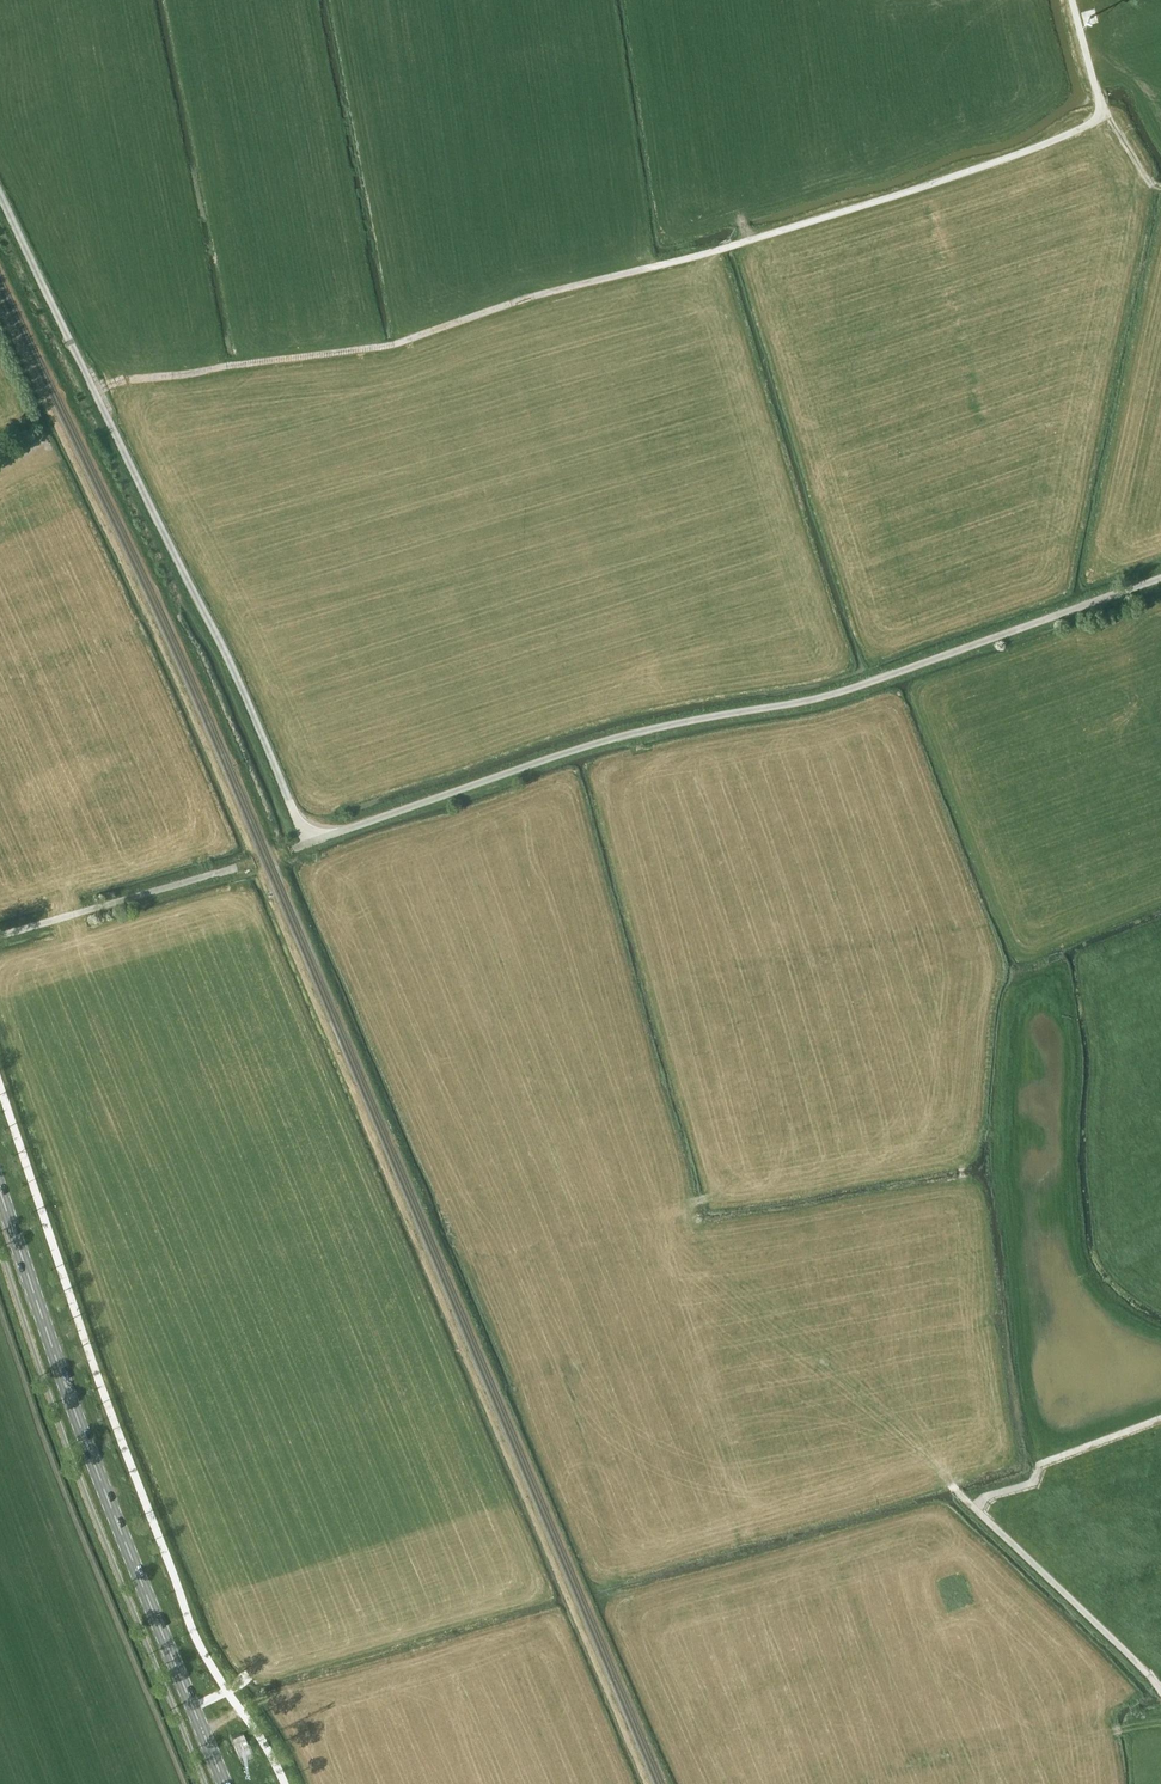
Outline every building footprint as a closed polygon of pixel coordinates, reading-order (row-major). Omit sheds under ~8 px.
[(246,1740),(243,1733),(232,1738),(235,1744),(246,1740)]
